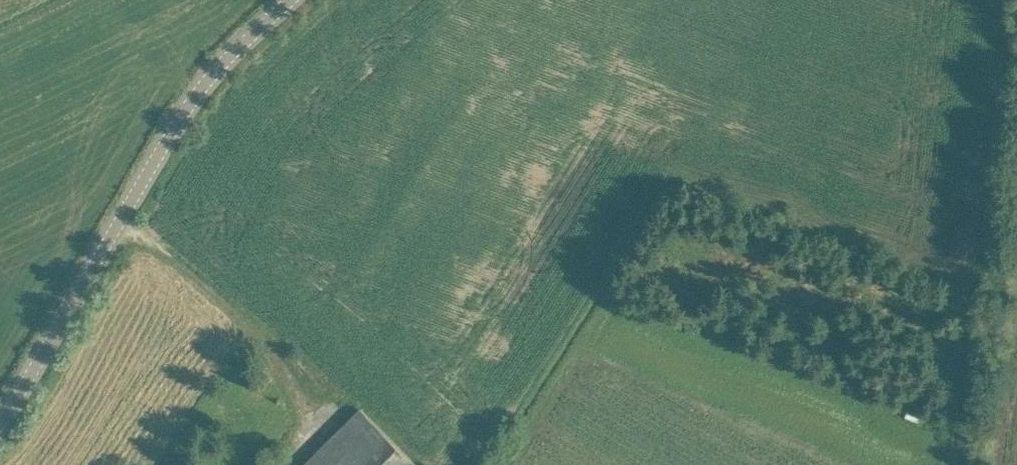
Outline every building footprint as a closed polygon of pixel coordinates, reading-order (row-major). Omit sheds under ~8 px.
[(303,464),(419,464),(361,407),(303,464)]
